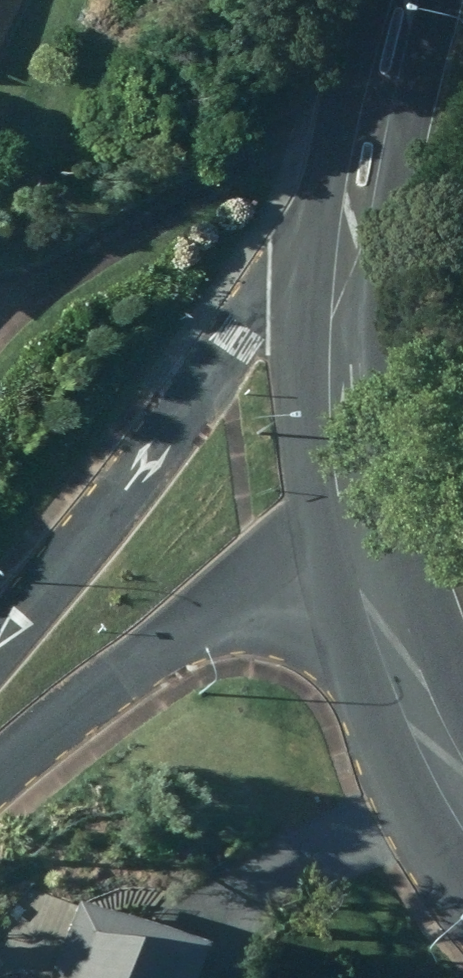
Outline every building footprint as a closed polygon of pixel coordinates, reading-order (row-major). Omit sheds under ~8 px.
[(46,977),(188,977),(202,936),(74,894),(46,977)]
